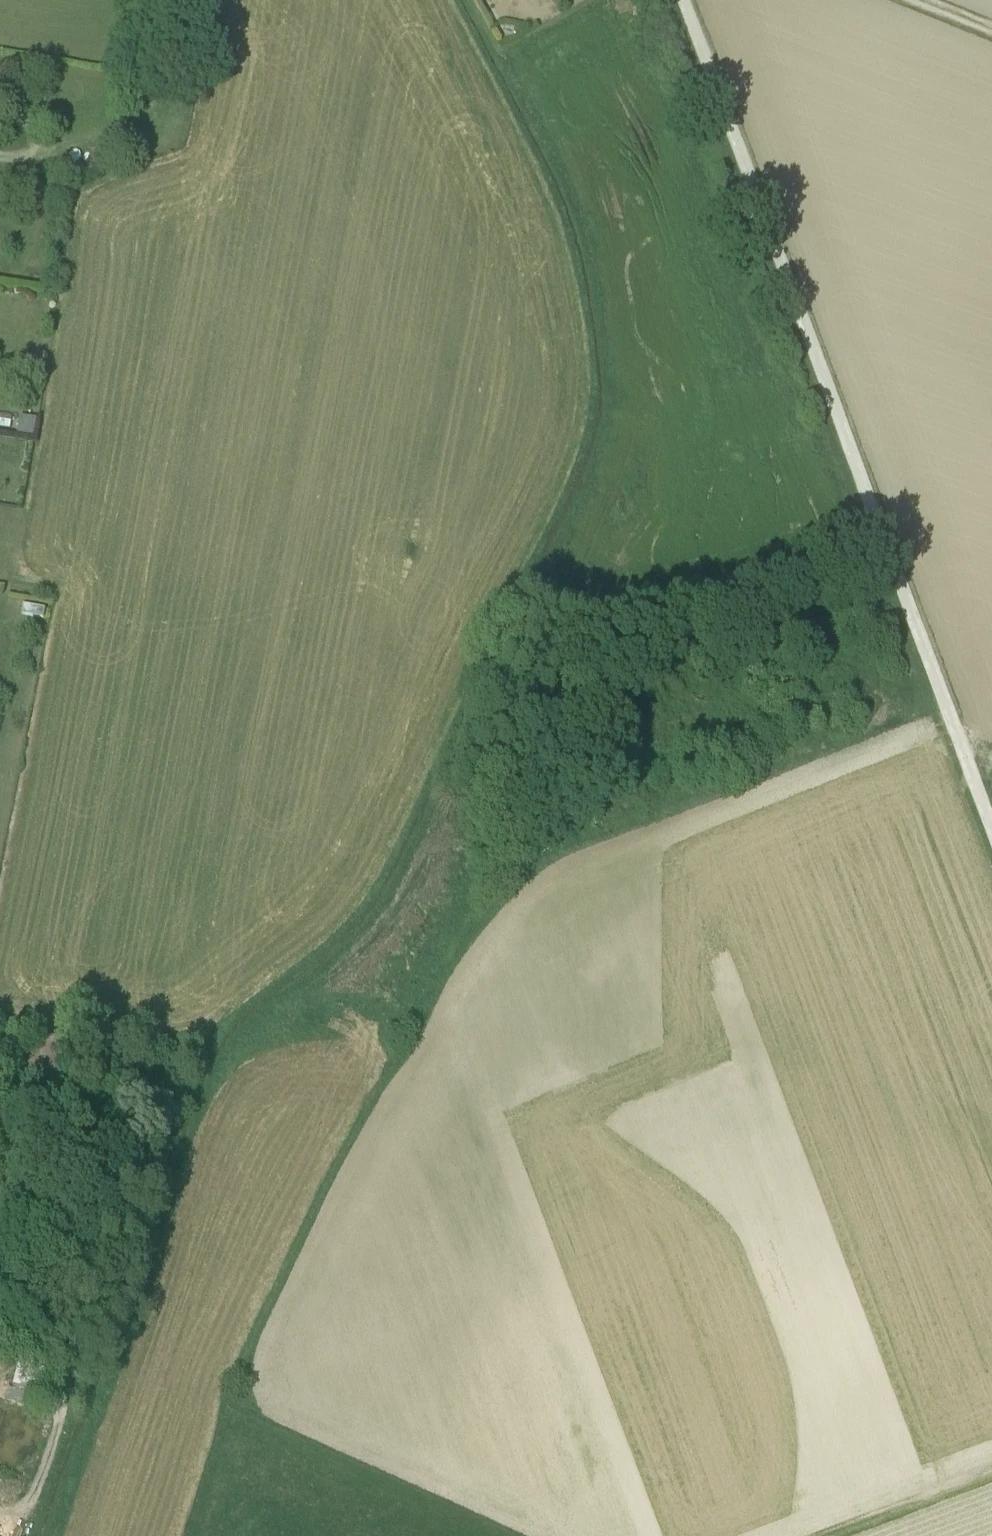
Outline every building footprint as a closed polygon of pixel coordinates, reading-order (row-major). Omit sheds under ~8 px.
[(15,436),(31,438),(34,423),(18,420),(15,436)]
